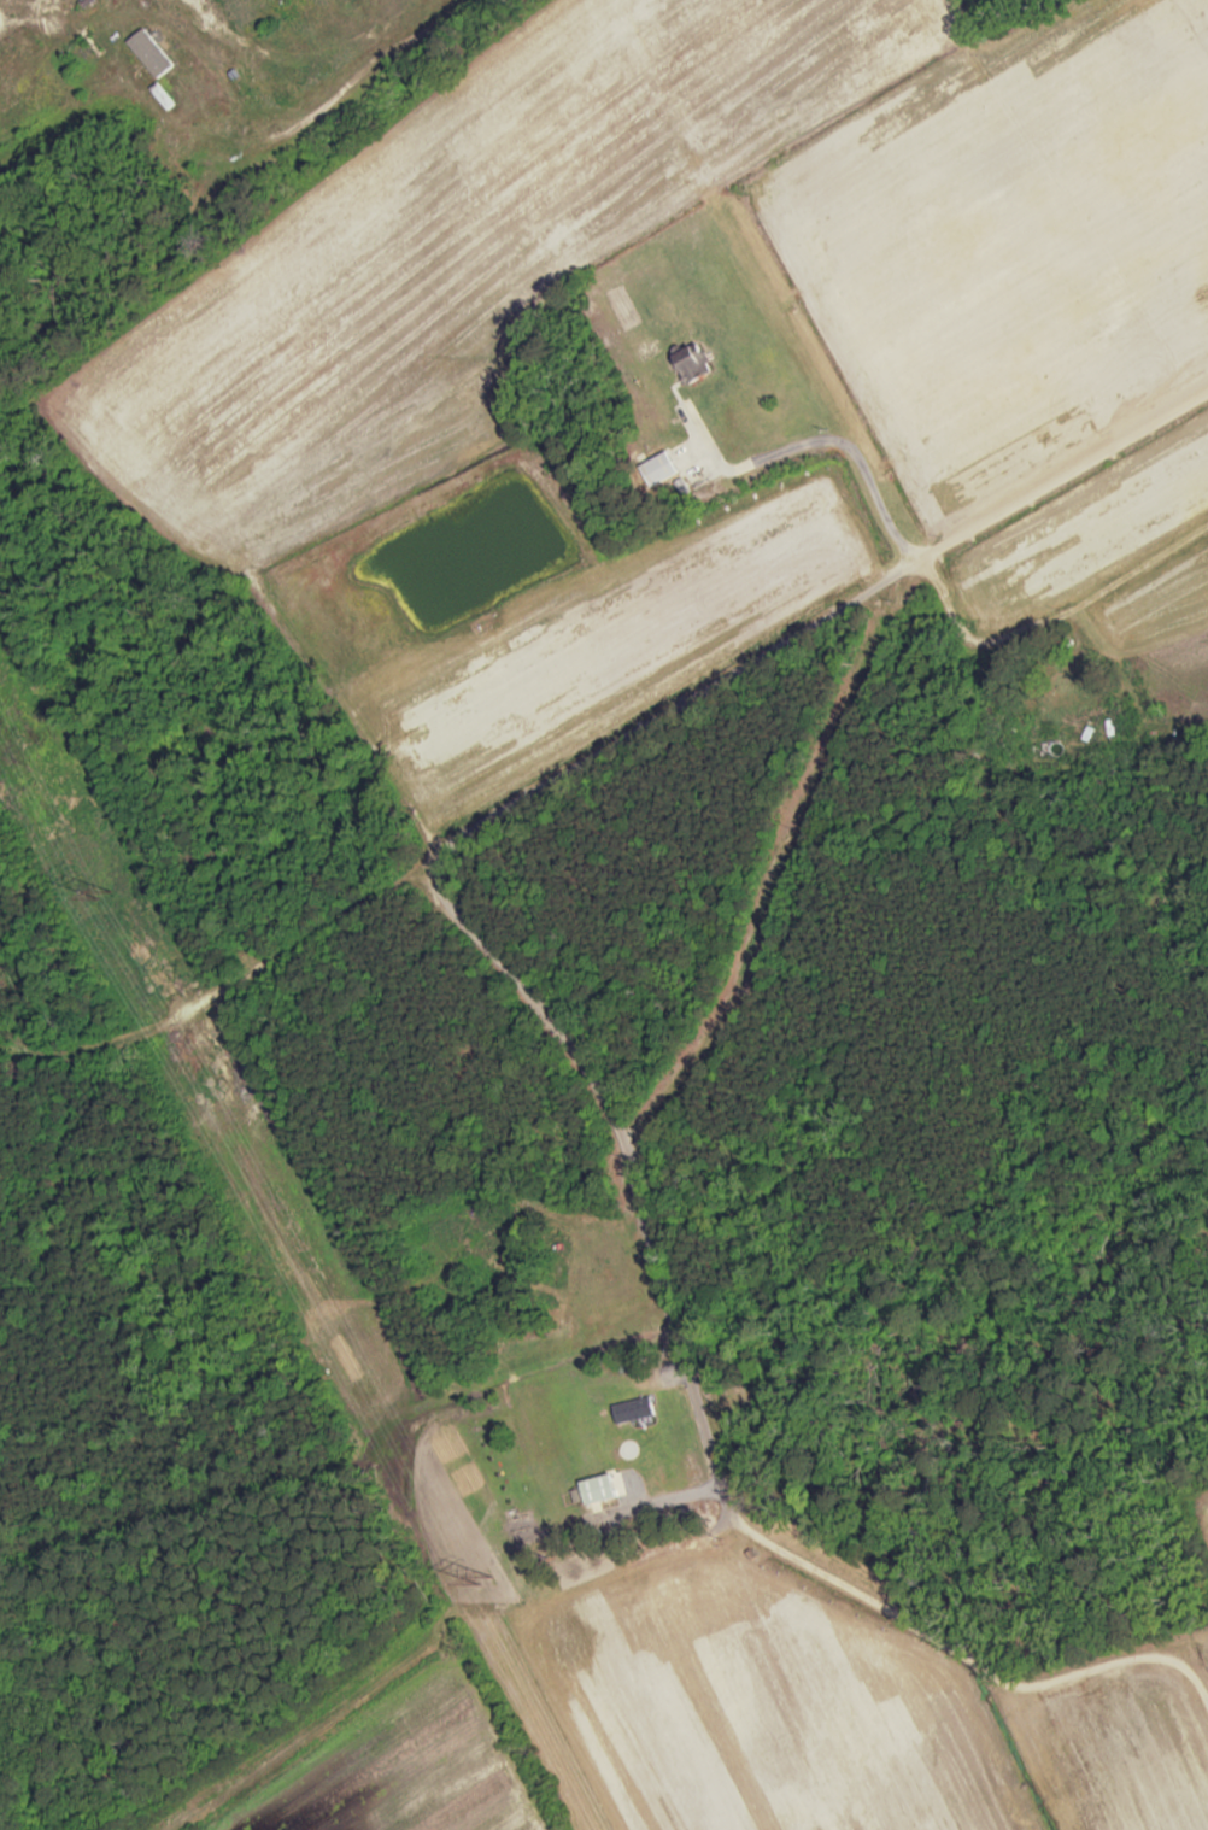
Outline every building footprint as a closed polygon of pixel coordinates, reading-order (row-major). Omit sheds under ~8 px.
[(130,43),(161,79),(177,66),(146,29),(130,43)] [(679,355),(692,386),(716,376),(702,345),(679,355)] [(683,472),(670,452),(643,468),(656,489),(683,472)] [(1034,714),(1046,722),(1055,710),(1043,702),(1034,714)] [(658,1414),(653,1395),(615,1405),(620,1424),(658,1414)] [(589,1504),(621,1497),(616,1474),(585,1480),(589,1504)]
